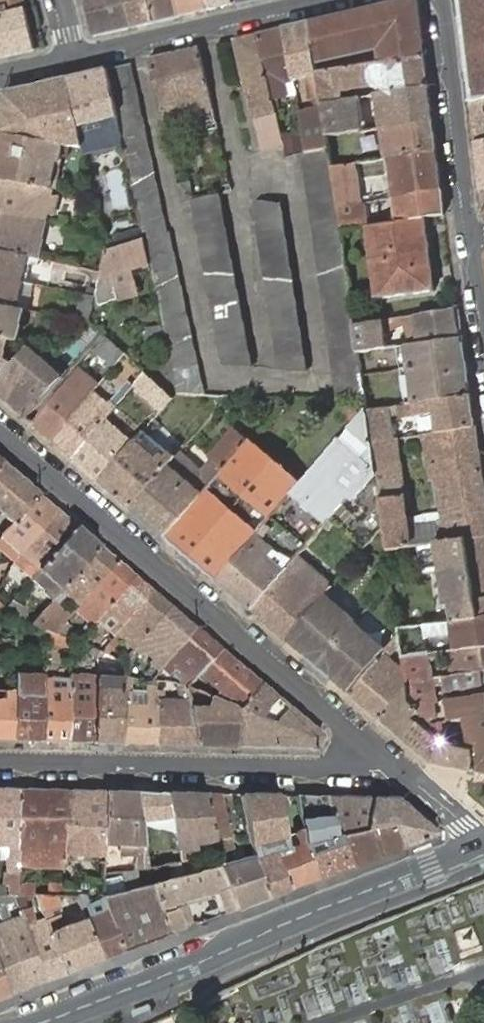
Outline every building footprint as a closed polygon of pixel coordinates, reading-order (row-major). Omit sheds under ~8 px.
[(35,50),(26,8),(24,0),(0,0),(0,58),(35,50)] [(95,36),(111,32),(132,28),(126,0),(86,0),(95,36)] [(132,28),(154,23),(149,0),(126,0),(132,28)] [(154,23),(180,17),(177,0),(149,0),(154,23)] [(180,17),(208,10),(206,0),(177,0),(180,17)] [(208,10),(233,4),(232,0),(206,0),(208,10)] [(311,22),(316,60),(382,47),(383,54),(384,63),(425,56),(419,0),(408,0),(311,22)] [(461,19),(464,44),(483,42),(483,0),(459,0),(461,19)] [(311,22),(284,28),(293,80),(307,78),(314,108),(298,111),(302,132),(306,152),(329,148),(327,134),(322,103),(318,73),(317,64),(316,60),(311,22)] [(284,28),(257,35),(274,107),(279,106),(278,97),(287,96),(283,83),(293,80),(284,28)] [(257,35),(236,39),(262,149),(283,145),(281,136),(274,107),(257,35)] [(464,44),(468,74),(475,73),(478,102),(483,100),(483,42),(464,44)] [(217,127),(199,48),(150,59),(167,133),(178,131),(174,113),(204,107),(209,130),(217,127)] [(429,86),(425,56),(384,63),(318,73),(322,103),(350,99),(349,91),(343,93),(342,88),(387,80),(389,92),(429,86)] [(129,64),(107,69),(122,138),(143,239),(149,264),(169,348),(178,392),(204,394),(169,234),(167,235),(129,64)] [(107,69),(68,78),(83,147),(122,138),(107,69)] [(468,74),(471,103),(478,102),(475,73),(468,74)] [(68,78),(4,93),(0,115),(0,133),(53,143),(83,149),(83,147),(68,78)] [(433,119),(429,86),(389,92),(379,94),(383,128),(433,119)] [(322,103),(327,134),(362,129),(363,129),(359,97),(350,99),(322,103)] [(478,102),(471,103),(476,144),(483,142),(483,100),(478,102)] [(436,150),(433,119),(383,128),(387,158),(390,158),(436,150)] [(302,132),(281,136),(283,145),(286,156),(304,152),(306,152),(302,132)] [(0,133),(0,179),(54,189),(57,190),(63,156),(52,154),(53,143),(0,133)] [(476,144),(481,190),(483,189),(483,142),(476,144)] [(304,152),(339,398),(365,398),(362,375),(358,352),(355,325),(341,229),(338,207),(332,168),(329,148),(306,152),(304,152)] [(442,190),(436,150),(390,158),(395,197),(396,197),(442,190)] [(356,164),(332,168),(338,207),(361,203),(356,164)] [(0,179),(0,212),(48,221),(49,214),(55,216),(59,197),(52,196),(54,189),(0,179)] [(190,181),(178,183),(183,202),(184,203),(194,201),(190,181)] [(220,186),(222,194),(231,192),(232,190),(230,183),(220,186)] [(445,214),(442,190),(396,197),(397,203),(399,220),(408,219),(425,217),(442,214),(445,214)] [(220,194),(194,201),(225,363),(253,366),(220,194)] [(395,197),(364,202),(365,209),(397,203),(396,197),(395,197)] [(255,204),(282,369),(308,371),(282,203),(258,200),(255,204)] [(361,203),(338,207),(341,229),(367,225),(364,202),(361,203)] [(48,221),(0,212),(0,250),(40,258),(41,259),(48,221)] [(425,217),(408,219),(399,220),(370,225),(373,251),(376,272),(377,280),(383,280),(386,297),(435,291),(425,217)] [(115,248),(134,242),(132,233),(113,237),(115,248)] [(149,264),(143,239),(134,242),(115,248),(107,251),(102,271),(97,294),(100,306),(119,300),(111,275),(123,272),(127,270),(138,267),(149,264)] [(0,250),(0,278),(24,283),(28,263),(39,266),(40,258),(0,250)] [(94,293),(97,270),(79,268),(77,291),(94,293)] [(24,283),(0,278),(0,306),(19,309),(24,309),(27,311),(31,284),(24,283)] [(91,322),(97,296),(83,294),(77,319),(82,320),(91,322)] [(19,309),(0,306),(0,337),(9,339),(18,341),(21,323),(14,322),(14,319),(16,314),(19,315),(23,316),(24,309),(19,309)] [(458,309),(456,310),(416,315),(419,334),(420,342),(462,336),(458,309)] [(19,315),(16,314),(14,319),(14,322),(21,323),(23,316),(19,315)] [(394,319),(383,321),(384,325),(385,329),(386,332),(402,330),(403,338),(419,334),(416,315),(398,319),(394,319)] [(355,325),(358,352),(388,347),(386,332),(385,329),(384,325),(383,321),(355,325)] [(124,353),(106,336),(94,351),(113,367),(124,353)] [(468,373),(462,336),(420,342),(399,346),(402,369),(407,405),(471,396),(468,373)] [(0,337),(0,353),(2,343),(8,344),(9,339),(0,337)] [(73,364),(88,346),(83,340),(67,359),(73,364)] [(26,349),(13,363),(0,379),(0,396),(25,418),(61,378),(53,371),(47,378),(26,360),(32,353),(26,349)] [(13,363),(6,358),(0,357),(0,379),(13,363)] [(124,397),(145,373),(140,368),(108,406),(92,392),(52,441),(73,458),(119,403),(124,397)] [(78,369),(33,424),(52,441),(92,392),(97,386),(78,369)] [(172,398),(145,373),(124,397),(130,402),(140,391),(161,411),(172,398)] [(407,405),(367,411),(372,442),(395,439),(391,414),(399,413),(400,418),(434,413),(437,433),(476,426),(471,396),(407,405)] [(119,403),(73,458),(101,482),(133,444),(109,424),(124,407),(119,403)] [(301,484),(292,495),(327,523),(377,472),(372,442),(367,411),(367,408),(301,484)] [(154,420),(133,444),(101,482),(132,508),(170,463),(176,457),(170,452),(165,457),(162,455),(160,456),(145,442),(153,432),(153,431),(159,424),(154,420)] [(437,433),(423,435),(428,463),(480,455),(476,426),(437,433)] [(170,463),(132,508),(165,537),(249,441),(235,429),(211,458),(213,461),(202,474),(179,453),(176,457),(170,463)] [(395,439),(372,442),(377,472),(400,468),(395,439)] [(301,484),(249,441),(165,537),(217,581),(256,535),(301,484)] [(377,472),(384,525),(388,549),(411,545),(418,545),(425,543),(427,543),(441,541),(441,542),(483,536),(483,482),(480,455),(428,463),(429,473),(437,472),(438,479),(444,522),(435,523),(435,525),(409,530),(400,468),(377,472)] [(37,493),(0,462),(0,514),(11,523),(37,493)] [(437,472),(429,473),(430,480),(438,479),(437,472)] [(19,553),(56,510),(37,493),(11,523),(0,536),(0,550),(13,561),(15,559),(19,553)] [(38,570),(75,526),(56,510),(19,553),(15,559),(33,575),(38,570)] [(98,545),(75,526),(38,570),(33,575),(32,577),(54,597),(61,588),(98,545)] [(256,535),(217,581),(252,610),(285,572),(267,557),(274,550),(256,535)] [(438,623),(483,617),(483,536),(441,542),(441,541),(427,543),(425,543),(418,545),(422,573),(441,571),(446,604),(451,604),(452,615),(438,617),(438,623)] [(79,605),(79,604),(117,561),(98,545),(61,588),(54,597),(52,599),(45,606),(30,624),(42,629),(54,633),(63,622),(67,618),(69,615),(56,604),(65,594),(79,605)] [(298,557),(252,610),(285,639),(331,586),(340,576),(334,571),(325,581),(298,557)] [(97,618),(104,610),(135,577),(117,561),(79,604),(79,605),(74,610),(91,625),(93,623),(97,618)] [(123,626),(152,591),(135,577),(104,610),(97,618),(116,634),(123,626)] [(132,649),(169,606),(152,591),(123,626),(116,634),(100,651),(103,653),(106,654),(119,638),(132,649)] [(325,593),(285,639),(317,666),(348,630),(355,622),(357,620),(325,593)] [(164,663),(194,627),(169,606),(132,649),(140,656),(147,648),(154,654),(148,662),(157,671),(160,667),(164,663)] [(397,616),(399,629),(410,627),(397,616)] [(430,625),(431,639),(456,635),(457,650),(483,646),(483,617),(438,623),(430,625)] [(63,622),(68,627),(72,622),(67,618),(63,622)] [(54,633),(61,636),(68,627),(63,622),(54,633)] [(348,630),(317,666),(349,694),(385,652),(384,651),(386,649),(355,622),(348,630)] [(197,673),(219,648),(194,627),(164,663),(160,667),(176,681),(175,683),(185,686),(197,673)] [(69,648),(69,639),(61,636),(54,633),(42,629),(41,640),(69,648)] [(399,634),(387,648),(386,649),(384,651),(385,652),(349,694),(379,719),(407,687),(406,682),(403,662),(393,653),(401,644),(399,634)] [(457,650),(402,657),(403,662),(406,682),(432,678),(429,659),(458,655),(461,674),(483,670),(483,646),(457,650)] [(239,708),(260,683),(219,648),(197,673),(220,689),(212,696),(239,708)] [(461,674),(442,677),(444,690),(463,687),(465,697),(483,695),(483,670),(461,674)] [(69,675),(68,680),(67,741),(92,742),(95,677),(95,676),(69,675)] [(29,676),(14,677),(13,691),(12,740),(39,740),(41,680),(33,679),(29,676)] [(154,743),(155,698),(154,685),(146,685),(145,693),(128,692),(128,677),(121,676),(122,678),(118,742),(154,743)] [(118,742),(122,678),(102,678),(95,677),(92,742),(118,742)] [(406,682),(407,687),(409,702),(413,706),(436,702),(432,678),(406,682)] [(68,680),(41,680),(39,740),(67,741),(68,680)] [(154,743),(194,743),(188,706),(185,686),(175,683),(178,699),(155,698),(154,743)] [(239,708),(236,744),(317,746),(321,735),(260,683),(239,708)] [(407,687),(379,719),(413,748),(428,731),(413,718),(411,719),(407,716),(414,707),(413,706),(409,702),(407,687)] [(13,691),(3,690),(3,701),(0,701),(0,740),(12,740),(13,691)] [(188,706),(194,743),(236,744),(239,708),(212,696),(210,695),(204,706),(188,706)] [(452,721),(468,719),(483,716),(483,695),(465,697),(448,700),(452,721)] [(436,702),(413,706),(414,707),(427,719),(438,717),(436,702)] [(472,750),(473,751),(476,771),(483,773),(483,716),(468,719),(472,750)] [(428,731),(413,748),(431,763),(476,771),(473,751),(472,750),(456,748),(433,725),(428,731)] [(19,790),(0,789),(0,847),(4,847),(4,859),(4,872),(9,872),(9,883),(17,884),(18,866),(18,863),(19,790)] [(63,852),(64,791),(19,790),(18,863),(63,865),(63,862),(63,852)] [(104,792),(64,791),(63,852),(102,853),(102,852),(102,843),(104,792)] [(134,854),(134,870),(135,869),(147,868),(134,792),(104,792),(102,843),(120,843),(120,853),(134,854)] [(167,793),(178,849),(180,862),(194,860),(216,856),(204,794),(167,793)] [(216,856),(218,866),(236,909),(268,897),(253,857),(230,863),(226,850),(230,849),(220,795),(204,794),(216,856)] [(253,857),(268,897),(286,890),(273,853),(286,849),(282,826),(275,796),(239,795),(253,857)] [(284,796),(275,796),(282,826),(290,825),(284,796)] [(303,839),(316,879),(349,867),(338,836),(338,835),(335,837),(325,797),(295,796),(301,831),(303,839)] [(372,798),(325,797),(335,837),(338,835),(338,836),(364,830),(372,798)] [(395,798),(372,798),(364,830),(392,822),(402,846),(434,834),(434,832),(395,798)] [(338,836),(349,867),(402,846),(392,822),(364,830),(338,836)] [(273,853),(286,890),(316,879),(303,839),(301,831),(296,831),(293,835),(296,847),(286,849),(273,853)] [(150,884),(170,934),(192,926),(190,917),(182,919),(177,902),(185,900),(215,893),(220,906),(223,914),(236,909),(218,866),(150,884)] [(130,871),(101,874),(101,884),(100,897),(101,897),(107,911),(123,951),(138,945),(154,940),(170,934),(150,884),(138,887),(135,869),(134,870),(130,871)] [(17,895),(17,885),(17,884),(9,883),(8,895),(12,894),(17,895)] [(17,895),(33,895),(33,885),(17,885),(17,895)] [(62,896),(62,890),(63,886),(46,886),(46,896),(55,896),(62,896)] [(390,915),(395,930),(404,928),(420,979),(470,963),(458,924),(483,916),(483,886),(390,915)] [(2,923),(9,921),(2,903),(14,899),(12,894),(8,895),(0,894),(0,919),(2,923)] [(55,896),(46,896),(35,896),(42,913),(52,909),(57,908),(55,896)] [(190,917),(185,900),(177,902),(182,919),(190,917)] [(52,909),(42,913),(43,914),(49,912),(52,920),(60,917),(65,927),(84,920),(79,906),(59,911),(57,908),(52,909)] [(21,916),(46,980),(66,973),(44,918),(33,923),(27,908),(19,911),(21,916)] [(123,951),(107,911),(84,920),(100,960),(123,951)] [(100,960),(84,920),(65,927),(60,917),(52,920),(49,912),(43,914),(44,918),(66,973),(100,960)] [(2,923),(26,988),(46,980),(21,916),(9,921),(2,923)] [(6,995),(26,988),(2,923),(0,924),(0,977),(6,995)] [(149,1003),(131,1010),(133,1017),(152,1010),(149,1003)]
